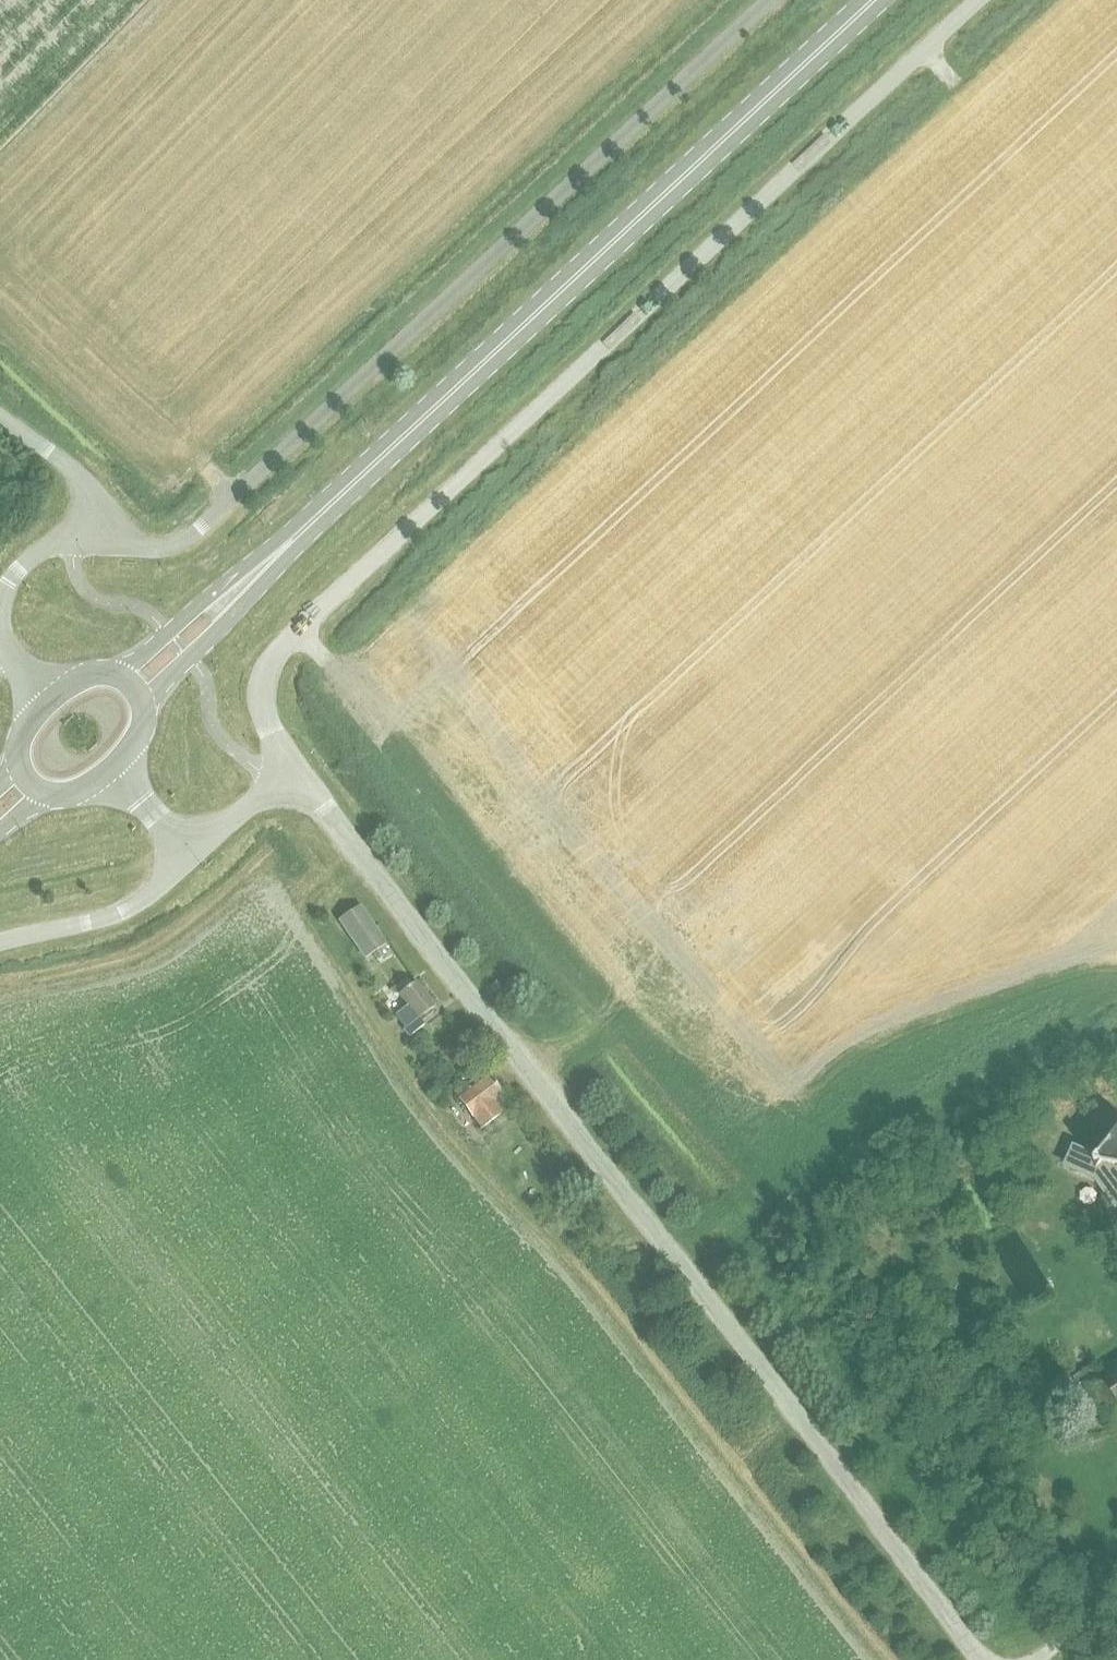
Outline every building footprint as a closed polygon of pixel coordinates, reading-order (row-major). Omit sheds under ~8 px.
[(386,945),(360,907),(338,921),(364,960),(372,955),(376,961),(383,957),(378,950),(386,945)] [(419,1019),(434,1007),(415,983),(412,986),(406,978),(390,991),(394,995),(400,996),(408,1007),(396,1016),(406,1028),(403,1030),(409,1037),(424,1026),(419,1019)] [(492,1103),(502,1095),(488,1077),(471,1091),(466,1085),(454,1094),(481,1129),(501,1114),(492,1103)] [(1065,1164),(1099,1179),(1116,1204),(1116,1138),(1100,1158),(1073,1146),(1065,1164)] [(1098,1374),(1092,1366),(1075,1378),(1080,1386),(1106,1385),(1116,1402),(1116,1360),(1098,1374)]
